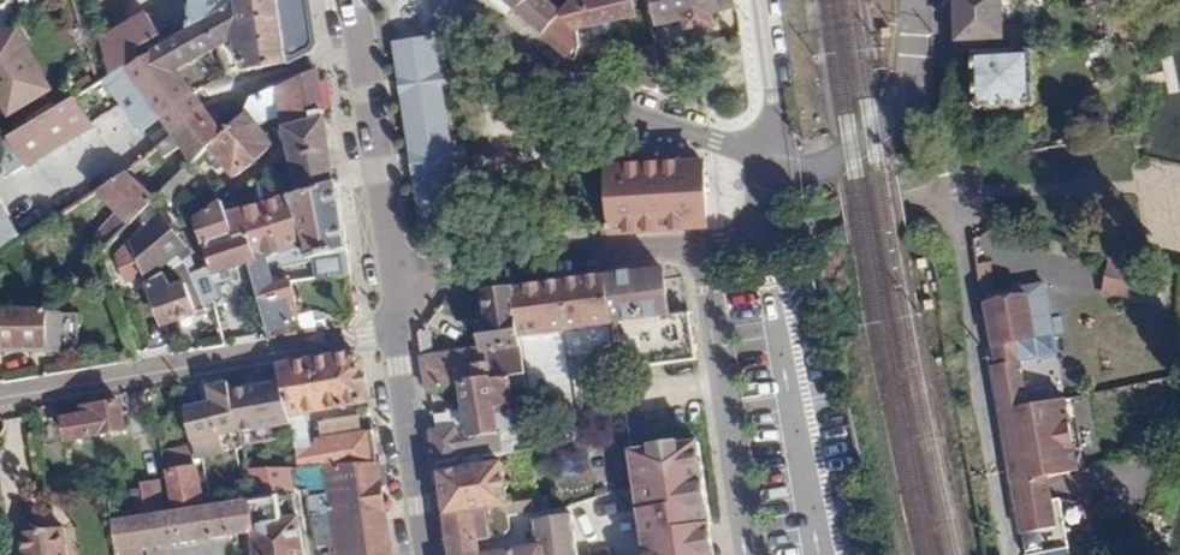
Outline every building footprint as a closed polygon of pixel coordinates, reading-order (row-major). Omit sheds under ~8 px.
[(186,29),(231,5),(231,0),(188,0),(186,29)] [(275,0),(231,0),(231,5),(232,43),(233,73),(284,61),(275,0)] [(284,61),(315,50),(307,0),(275,0),(284,61)] [(510,12),(521,0),(496,0),(510,12)] [(550,0),(521,0),(510,12),(541,38),(554,14),(558,8),(550,0)] [(554,14),(575,28),(640,19),(636,0),(562,0),(558,8),(554,14)] [(702,27),(714,25),(712,14),(734,10),(732,0),(649,0),(654,26),(681,21),(682,30),(702,27)] [(953,41),(1001,40),(1001,0),(952,0),(953,41)] [(120,66),(160,123),(194,97),(175,73),(232,43),(231,5),(186,29),(161,42),(120,66)] [(94,37),(109,74),(120,66),(161,42),(148,11),(135,15),(94,37)] [(579,44),(575,28),(554,14),(541,38),(568,57),(579,44)] [(0,31),(0,110),(8,123),(53,95),(15,29),(0,31)] [(436,35),(393,41),(418,224),(461,218),(436,35)] [(657,90),(654,45),(638,46),(641,91),(657,90)] [(970,78),(971,110),(1029,109),(1028,51),(969,54),(970,78)] [(139,136),(160,123),(120,66),(109,74),(99,80),(139,136)] [(280,121),(324,114),(318,67),(251,94),(247,112),(261,133),(280,121)] [(22,164),(25,169),(105,117),(90,91),(0,142),(0,170),(3,175),(22,164)] [(172,138),(206,112),(200,105),(194,97),(160,123),(165,130),(172,138)] [(224,136),(206,112),(172,138),(157,150),(163,159),(179,147),(193,164),(209,149),(224,136)] [(261,133),(247,112),(229,131),(254,162),(270,144),(261,133)] [(289,193),(336,183),(326,126),(324,114),(280,121),(282,139),(289,193)] [(254,162),(229,131),(224,136),(209,149),(232,178),(254,162)] [(603,167),(607,233),(704,227),(700,161),(645,164),(645,153),(622,155),(623,166),(603,167)] [(127,176),(100,193),(133,223),(156,202),(127,176)] [(336,183),(289,193),(300,256),(309,255),(343,251),(336,183)] [(266,264),(300,256),(289,193),(224,210),(231,237),(245,233),(254,262),(246,265),(252,285),(271,281),(266,264)] [(201,246),(231,237),(224,210),(219,200),(190,215),(201,246)] [(19,238),(0,201),(0,248),(19,238)] [(108,238),(119,222),(93,204),(82,220),(108,238)] [(124,241),(114,255),(125,284),(141,277),(143,281),(191,253),(161,212),(124,241)] [(231,237),(201,246),(207,265),(210,275),(246,265),(254,262),(245,233),(231,237)] [(347,275),(343,251),(309,255),(312,277),(347,275)] [(1135,262),(1108,258),(1102,297),(1129,301),(1135,262)] [(188,273),(201,307),(218,299),(210,275),(207,265),(188,273)] [(607,277),(614,322),(671,316),(665,270),(607,277)] [(607,277),(511,288),(516,336),(614,322),(607,277)] [(185,284),(183,279),(145,295),(157,326),(195,311),(185,284)] [(271,281),(252,285),(268,336),(297,333),(293,312),(298,310),(291,279),(271,281)] [(981,300),(988,344),(1034,337),(1052,335),(1046,281),(980,291),(981,300)] [(473,333),(476,349),(517,345),(516,336),(511,288),(479,292),(482,317),(471,319),(473,333)] [(46,350),(45,307),(0,307),(0,350),(46,350)] [(314,311),(301,316),(303,333),(326,330),(326,323),(316,323),(314,311)] [(689,313),(671,316),(614,322),(622,370),(696,357),(689,313)] [(988,344),(991,364),(1021,361),(1059,357),(1056,334),(1052,335),(1034,337),(988,344)] [(610,354),(610,335),(576,335),(577,355),(610,354)] [(521,376),(517,345),(476,349),(420,355),(425,390),(454,384),(521,376)] [(277,379),(284,417),(367,406),(359,351),(275,363),(277,379)] [(1028,403),(1021,361),(991,364),(987,364),(995,407),(1028,403)] [(524,401),(521,376),(454,384),(461,420),(463,436),(497,433),(491,404),(524,401)] [(277,379),(228,387),(238,443),(290,435),(284,417),(277,379)] [(228,387),(227,381),(205,385),(208,401),(183,405),(193,459),(239,451),(238,443),(228,387)] [(59,416),(63,441),(124,432),(119,397),(80,403),(81,413),(59,416)] [(1066,399),(1028,403),(995,407),(1009,484),(1049,478),(1078,474),(1066,399)] [(500,450),(497,433),(463,436),(461,420),(429,426),(436,460),(488,452),(500,450)] [(590,422),(541,429),(544,448),(593,441),(590,422)] [(377,459),(372,430),(295,437),(299,467),(319,464),(377,459)] [(623,446),(643,554),(710,554),(710,551),(695,437),(623,446)] [(337,538),(338,546),(324,548),(324,554),(389,554),(377,459),(319,464),(320,473),(327,472),(329,488),(315,490),(322,540),(337,538)] [(521,460),(437,468),(443,514),(485,508),(531,505),(521,460)] [(196,469),(164,472),(168,505),(200,501),(196,469)] [(127,547),(246,530),(250,554),(300,554),(289,473),(239,480),(242,501),(110,520),(114,554),(128,554),(127,547)] [(1009,484),(1011,494),(1013,503),(1018,534),(1021,554),(1030,554),(1068,549),(1060,497),(1052,498),(1050,488),(1049,478),(1009,484)] [(139,488),(129,489),(131,505),(141,504),(141,510),(161,508),(159,480),(138,482),(139,488)] [(443,514),(448,554),(479,554),(477,539),(490,537),(485,508),(443,514)] [(532,518),(534,533),(536,554),(577,554),(571,516),(532,518)] [(63,529),(17,534),(19,554),(66,554),(63,529)] [(490,537),(477,539),(479,554),(536,554),(534,533),(490,537)]
